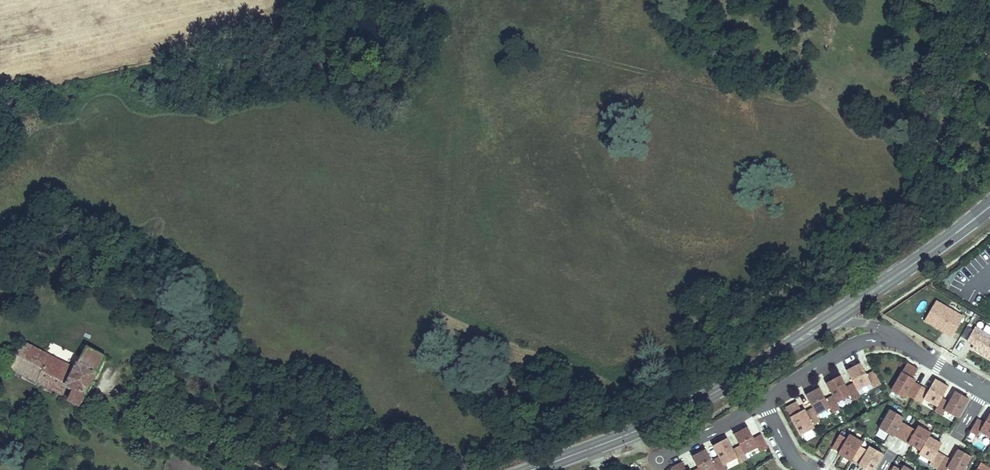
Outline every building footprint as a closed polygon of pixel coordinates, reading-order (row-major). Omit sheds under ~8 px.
[(965,317),(934,299),(920,322),(952,339),(965,317)] [(974,326),(966,341),(975,353),(989,361),(989,334),(974,326)] [(10,361),(60,389),(65,380),(72,384),(67,393),(65,396),(77,403),(103,358),(82,346),(71,365),(54,355),(58,348),(46,341),(41,348),(23,338),(10,361)] [(907,397),(914,401),(921,388),(914,384),(916,381),(913,380),(914,378),(918,371),(907,364),(891,392),(905,400),(907,397)] [(881,385),(874,372),(867,376),(861,365),(857,366),(847,372),(854,384),(858,392),(871,384),(874,389),(881,385)] [(861,398),(858,392),(854,384),(846,388),(840,377),(837,379),(827,384),(833,397),(837,404),(851,396),(854,402),(861,398)] [(65,380),(60,389),(67,393),(72,384),(65,380)] [(937,408),(942,400),(949,388),(939,383),(935,381),(929,392),(921,388),(914,401),(921,405),(924,400),(937,408)] [(817,391),(807,396),(813,408),(817,416),(831,409),(834,414),(841,411),(837,404),(833,397),(827,400),(825,399),(820,389),(817,391)] [(958,420),(969,400),(963,397),(956,393),(949,404),(942,400),(937,408),(934,413),(942,417),(945,412),(958,420)] [(857,417),(868,411),(862,399),(851,405),(857,417)] [(820,422),(817,416),(813,408),(806,412),(804,410),(801,411),(801,410),(797,402),(786,408),(800,436),(814,428),(813,426),(820,422)] [(901,441),(909,428),(902,424),(904,420),(891,412),(879,432),(891,438),(893,439),(894,437),(901,441)] [(989,436),(989,416),(986,423),(979,419),(971,432),(978,437),(981,431),(989,436)] [(769,450),(762,436),(754,440),(748,428),(744,431),(735,435),(741,447),(745,456),(759,448),(762,453),(769,450)] [(921,453),(929,439),(931,436),(918,428),(916,433),(909,428),(901,441),(909,446),(921,453)] [(860,449),(863,445),(850,437),(847,441),(840,437),(833,450),(840,454),(839,456),(840,457),(852,463),(853,461),(860,449)] [(745,456),(741,447),(733,451),(727,439),(722,442),(714,447),(720,458),(724,467),(738,459),(741,465),(748,461),(745,456)] [(945,458),(938,454),(942,447),(939,445),(929,439),(921,453),(919,456),(932,464),(930,467),(934,469),(938,469),(945,458)] [(883,457),(870,449),(868,453),(860,449),(853,461),(860,466),(859,468),(860,468),(863,469),(875,469),(883,457)] [(724,467),(720,458),(712,462),(706,450),(703,452),(693,458),(699,469),(726,469),(724,467)] [(971,459),(961,453),(958,451),(952,462),(945,458),(938,469),(965,469),(971,459)]
